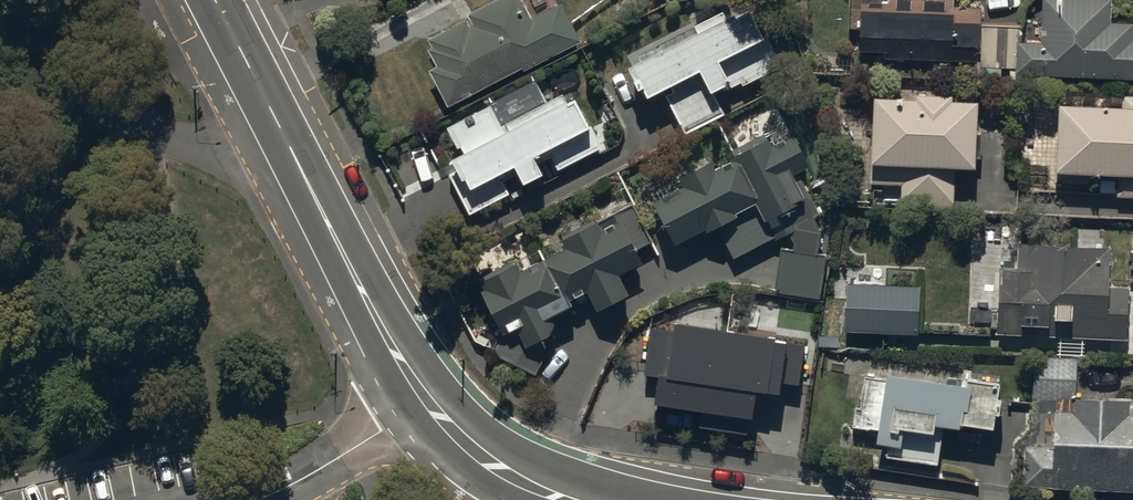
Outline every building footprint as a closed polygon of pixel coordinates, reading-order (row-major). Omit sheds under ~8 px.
[(447,113),(521,73),(522,75),(578,46),(557,7),(530,22),(518,0),(503,0),(466,20),(468,23),(427,45),(431,52),(426,55),(434,71),(427,75),(447,113)] [(858,58),(886,58),(886,64),(976,64),(976,81),(1000,81),(1000,72),(1013,72),(1013,46),(1017,46),(1017,39),(1021,39),(1021,33),(1017,33),(1017,25),(979,25),(979,11),(951,11),(951,0),(849,0),(849,34),(858,34),(858,58)] [(779,68),(748,1),(635,59),(640,69),(626,75),(632,88),(630,90),(635,101),(640,98),(644,107),(663,98),(682,139),(724,119),(715,99),(740,88),(741,90),(771,76),(769,73),(779,68)] [(1013,80),(1132,84),(1132,30),(1109,30),(1110,4),(1041,2),(1040,48),(1036,48),(1036,40),(1024,40),(1024,47),(1014,47),(1013,80)] [(489,112),(446,133),(457,155),(459,153),(464,161),(449,169),(452,176),(448,178),(470,220),(508,200),(499,184),(513,177),(521,193),(541,183),(533,166),(548,158),(557,175),(607,149),(595,127),(591,129),(575,100),(568,104),(564,97),(547,105),(532,76),(510,88),(483,102),(489,112)] [(1057,112),(1054,181),(1116,184),(1116,201),(1132,202),(1132,101),(1120,101),(1120,114),(1057,112)] [(872,105),(869,189),(899,190),(898,211),(952,213),(953,177),(973,177),(976,109),(951,108),(951,104),(915,102),(915,107),(872,105)] [(771,150),(763,137),(740,149),(744,157),(732,163),(734,166),(713,177),(709,168),(677,185),(680,190),(649,207),(673,253),(704,237),(706,242),(718,236),(733,264),(773,242),(775,246),(795,234),(787,219),(803,210),(789,183),(808,174),(789,141),(771,150)] [(519,277),(513,266),(479,283),(483,294),(479,297),(504,342),(514,336),(524,354),(556,337),(549,326),(572,313),(568,308),(585,298),(596,318),(627,301),(620,288),(635,280),(632,275),(641,270),(633,256),(649,247),(633,218),(601,236),(596,228),(594,229),(592,225),(559,242),(565,254),(519,277)] [(997,271),(994,338),(1125,344),(1128,291),(1107,290),(1108,251),(1017,247),(1016,272),(997,271)] [(817,258),(792,255),(778,253),(772,296),(817,303),(824,260),(817,258)] [(920,288),(844,286),(842,337),(919,339),(920,288)] [(657,377),(651,418),(704,425),(706,411),(752,417),(751,425),(790,430),(794,399),(800,400),(806,356),(647,335),(642,375),(657,377)] [(1033,361),(1033,404),(1076,404),(1076,360),(1033,361)] [(853,406),(850,431),(876,435),(874,451),(885,453),(884,462),(935,470),(941,436),(958,439),(959,434),(990,439),(992,423),(996,423),(998,409),(993,408),(996,393),(964,388),(962,397),(944,394),(945,389),(925,386),(925,390),(864,381),(860,407),(853,406)] [(1025,449),(1024,490),(1049,491),(1049,497),(1132,499),(1132,422),(1127,422),(1127,408),(1069,407),(1069,420),(1052,420),(1051,450),(1025,449)]
